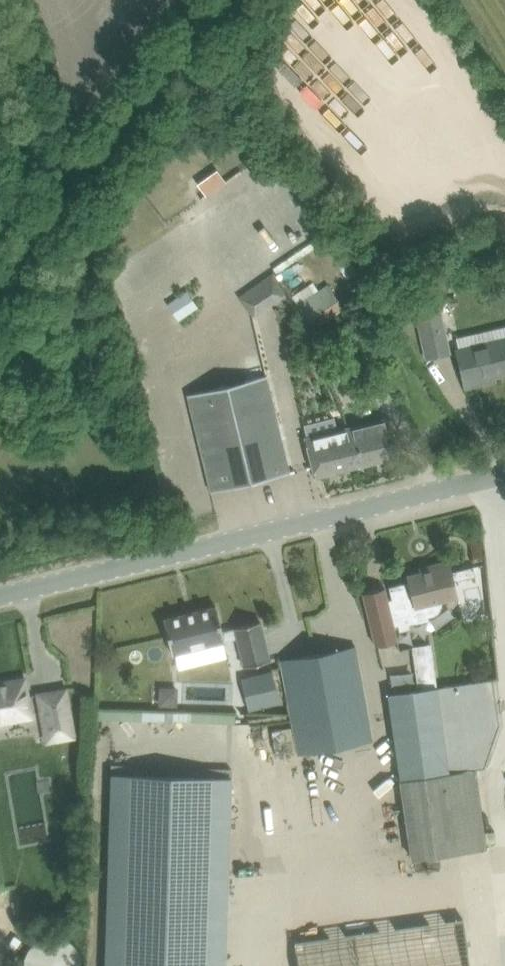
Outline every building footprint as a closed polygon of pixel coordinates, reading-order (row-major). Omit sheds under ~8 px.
[(347,180),(338,165),(315,179),(323,194),(347,180)] [(218,199),(187,222),(208,249),(238,227),(218,199)] [(345,278),(357,270),(331,229),(272,267),(275,273),(322,241),(345,278)] [(284,294),(270,273),(236,296),(251,317),(284,294)] [(343,307),(332,292),(327,284),(294,307),(311,330),(343,307)] [(187,291),(167,304),(178,320),(198,307),(187,291)] [(436,300),(412,305),(424,354),(448,348),(436,300)] [(460,368),(465,387),(494,380),(493,375),(504,372),(504,334),(455,346),(460,368)] [(328,352),(316,357),(327,378),(356,363),(349,348),(331,358),(328,352)] [(289,473),(284,453),(265,373),(187,392),(211,492),(289,473)] [(385,415),(346,424),(357,466),(396,456),(385,415)] [(315,476),(357,466),(346,424),(336,427),(333,416),(303,424),(306,435),(305,435),(315,476)] [(384,587),(362,592),(375,646),(397,641),(394,627),(398,626),(399,630),(414,627),(413,622),(428,619),(427,615),(436,613),(439,610),(440,608),(441,604),(441,600),(456,596),(452,581),(450,572),(448,562),(434,565),(435,568),(408,575),(409,581),(388,586),(391,598),(387,599),(384,587)] [(471,566),(450,572),(452,581),(474,576),(471,566)] [(216,606),(163,619),(172,654),(224,641),(216,606)] [(260,621),(234,627),(221,630),(224,641),(237,638),(243,664),(268,658),(260,621)] [(355,646),(280,660),(297,753),(372,739),(355,646)] [(272,671),(241,678),(248,709),(279,702),(272,671)] [(0,685),(0,719),(31,713),(25,677),(7,680),(7,683),(0,685)] [(396,757),(406,822),(411,857),(486,846),(475,768),(484,767),(498,724),(492,679),(387,694),(396,757)] [(177,704),(177,685),(159,686),(160,704),(177,704)] [(65,688),(38,693),(43,725),(55,723),(57,739),(73,736),(65,688)] [(263,766),(267,785),(277,783),(273,763),(263,766)] [(231,776),(111,773),(105,965),(225,965),(231,776)] [(463,917),(294,941),(297,965),(469,965),(463,917)] [(22,964),(22,965),(82,965),(82,964),(82,961),(81,958),(81,955),(80,952),(78,950),(77,947),(75,945),(73,943),(71,941),(69,939),(66,937),(64,936),(61,935),(58,934),(55,934),(52,934),(49,934),(46,934),(43,935),(41,936),(38,937),(35,939),(33,941),(31,943),(29,945),(27,947),(26,950),(25,952),(24,955),(23,958),(22,961),(22,964)]
